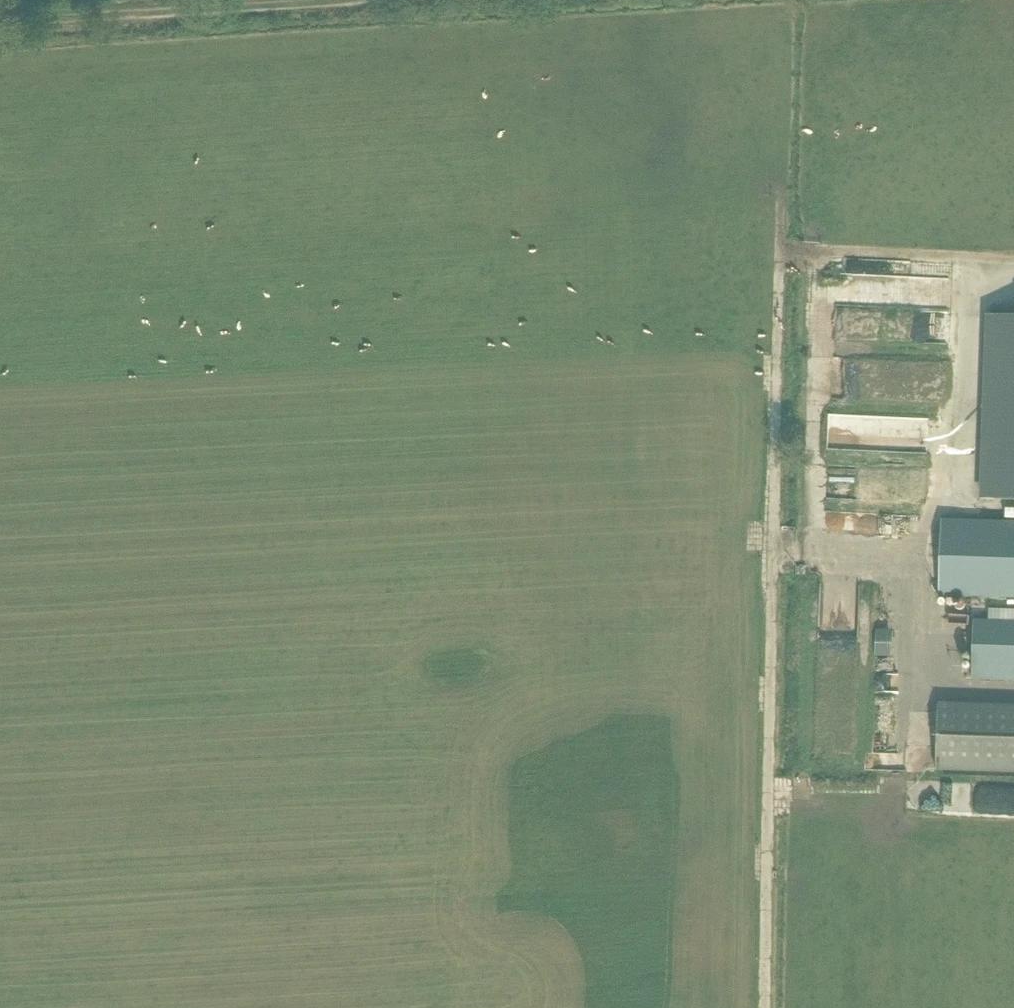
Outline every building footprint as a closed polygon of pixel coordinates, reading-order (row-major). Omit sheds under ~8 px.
[(989,315),(983,499),(1013,500),(1013,316),(989,315)] [(941,520),(938,595),(1013,598),(1013,523),(941,520)] [(973,619),(970,680),(1013,682),(1013,620),(973,619)] [(938,702),(936,771),(1013,773),(1013,705),(938,702)] [(980,814),(981,788),(941,786),(940,812),(980,814)]
